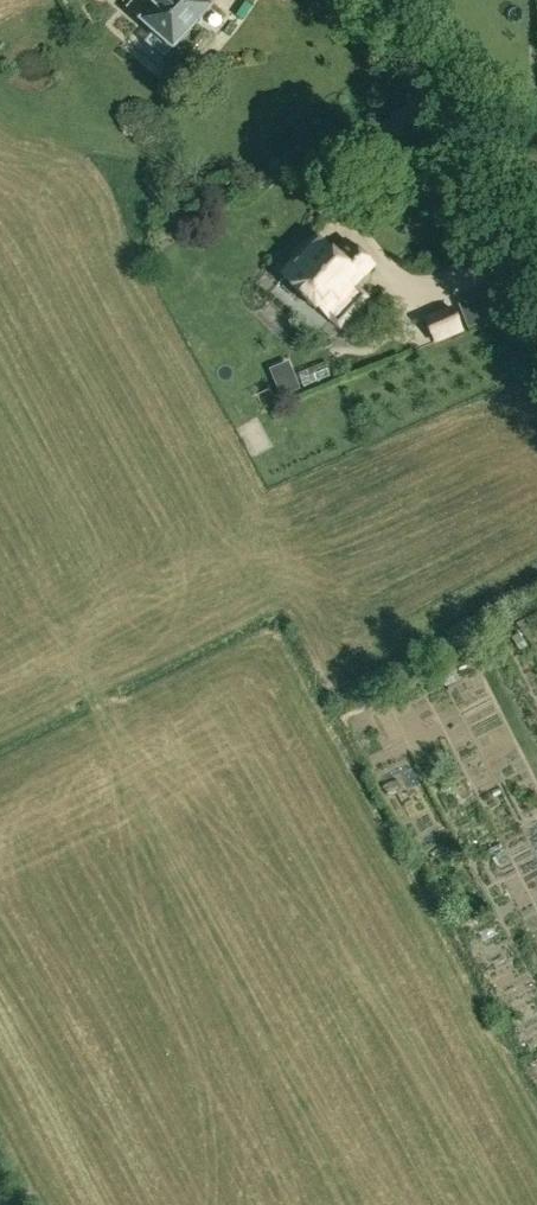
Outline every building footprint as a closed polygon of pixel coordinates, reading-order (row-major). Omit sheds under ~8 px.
[(194,30),(213,9),(203,0),(152,0),(151,1),(149,0),(137,0),(129,9),(144,22),(144,23),(155,33),(146,43),(166,61),(177,49),(188,59),(206,40),(194,30)] [(352,288),(373,265),(348,242),(335,255),(318,240),(285,275),(331,318),(355,291),(352,288)] [(529,302),(520,280),(469,301),(478,322),(512,308),(529,302)] [(466,336),(454,308),(426,318),(438,346),(466,336)]
